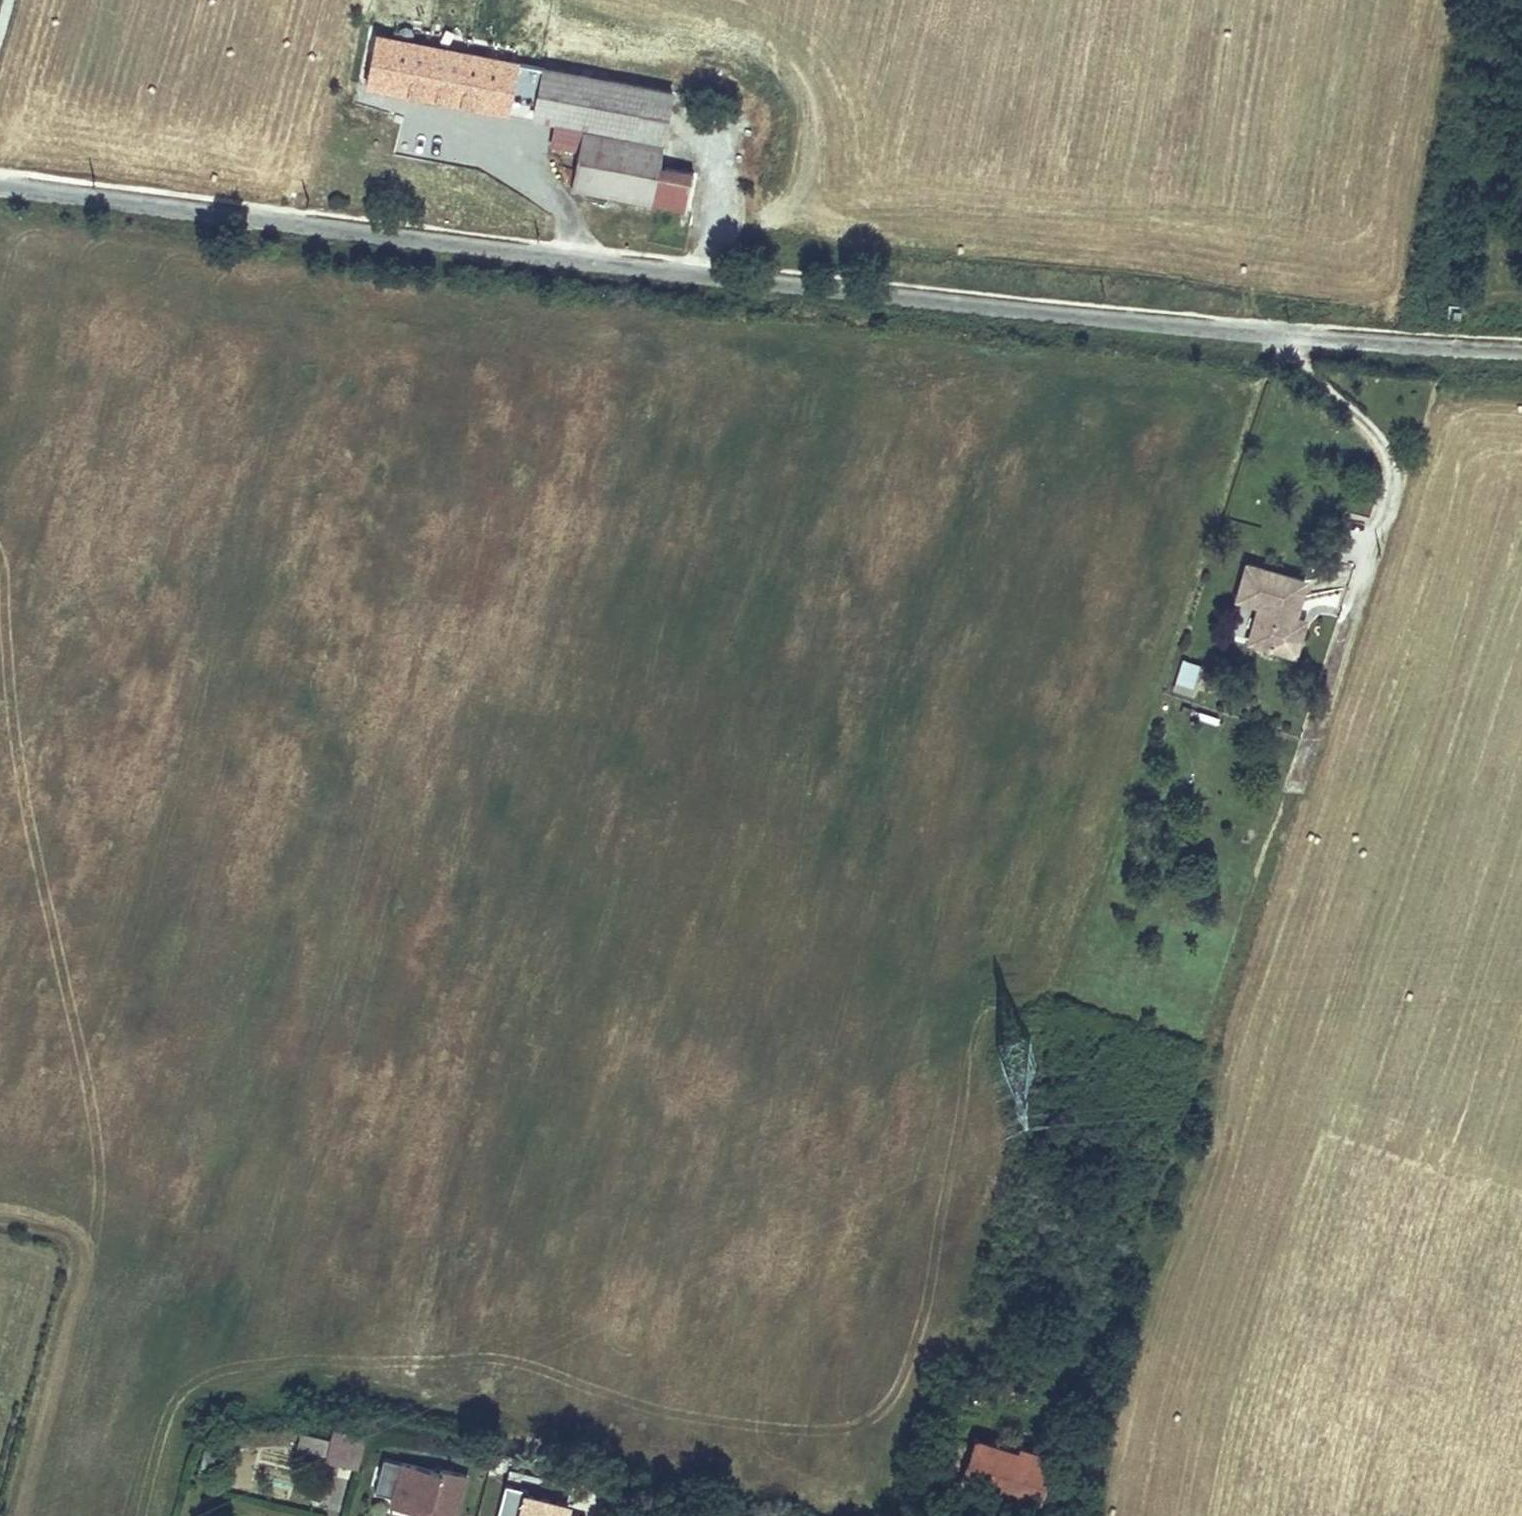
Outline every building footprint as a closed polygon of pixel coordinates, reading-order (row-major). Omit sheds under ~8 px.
[(595,71),(579,68),(577,75),(490,57),(492,49),(474,46),(472,54),(376,35),(366,85),(559,123),(584,128),(579,153),(571,189),(687,211),(694,174),(658,168),(672,92),(594,77),(595,71)] [(584,128),(559,123),(554,147),(579,153),(584,128)] [(1291,627),(1305,581),(1248,564),(1238,598),(1263,606),(1253,642),(1295,653),(1302,630),(1291,627)] [(1202,666),(1184,661),(1178,682),(1196,687),(1202,666)] [(361,1434),(333,1427),(330,1439),(327,1455),(325,1460),(358,1467),(366,1435),(361,1434)] [(296,1448),(327,1455),(330,1439),(300,1432),(296,1448)] [(1053,1458),(1019,1446),(1017,1451),(975,1438),(961,1479),(1038,1504),(1053,1458)] [(568,1500),(501,1490),(497,1515),(565,1515),(568,1500)]
